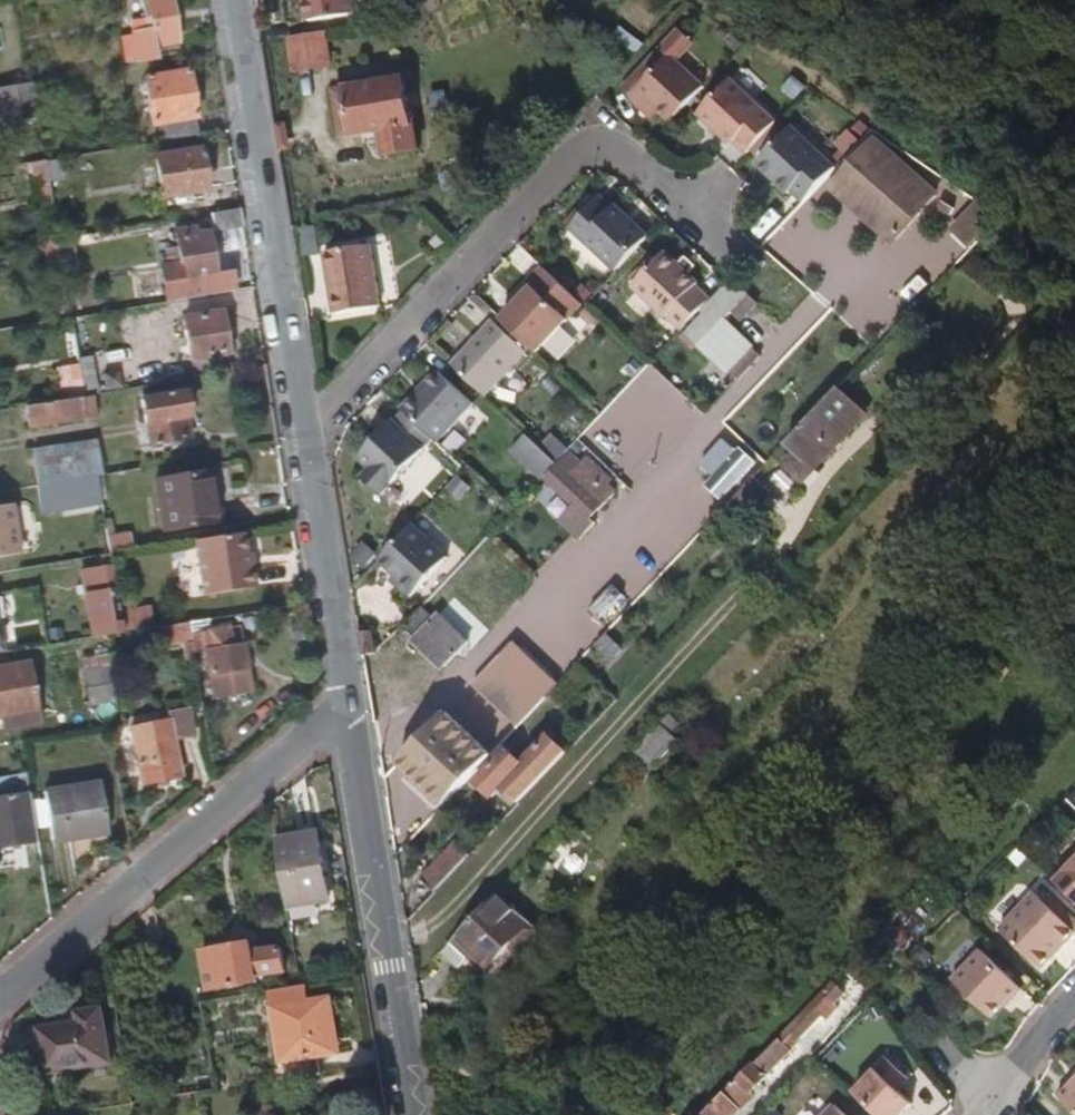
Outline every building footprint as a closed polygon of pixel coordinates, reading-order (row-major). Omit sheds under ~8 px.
[(151,17),(152,30),(133,33),(133,34),(137,58),(137,61),(157,57),(155,46),(177,43),(171,0),(148,0),(151,17)] [(308,22),(355,17),(353,0),(306,0),(308,22)] [(0,12),(0,71),(13,69),(7,25),(18,23),(15,9),(0,12)] [(152,30),(151,17),(131,22),(133,33),(152,30)] [(670,122),(702,88),(674,62),(694,41),(677,25),(620,86),(632,96),(629,98),(641,110),(648,103),(658,112),(670,122)] [(742,40),(720,25),(712,35),(721,41),(734,51),(742,40)] [(137,58),(133,34),(120,37),(124,60),(137,58)] [(321,34),(285,39),(290,71),(325,66),(321,34)] [(162,140),(197,134),(187,72),(146,78),(152,126),(161,126),(162,140)] [(807,84),(793,75),(786,84),(798,94),(807,84)] [(61,90),(59,77),(32,82),(34,94),(61,90)] [(402,78),(346,86),(353,134),(380,130),(383,154),(418,150),(414,125),(409,125),(402,78)] [(744,153),(773,121),(728,79),(696,113),(727,143),(730,140),(744,153)] [(32,82),(0,88),(0,133),(40,127),(34,94),(32,82)] [(353,134),(346,86),(335,87),(341,135),(353,134)] [(648,103),(641,110),(652,120),(658,112),(648,103)] [(868,126),(859,120),(848,130),(856,139),(868,126)] [(801,199),(832,165),(788,124),(755,161),(786,190),(789,187),(801,199)] [(868,147),(823,196),(846,218),(892,169),(868,147)] [(207,189),(200,149),(156,156),(161,196),(173,194),(175,203),(191,200),(190,192),(207,189)] [(59,158),(45,160),(49,183),(63,180),(59,158)] [(36,185),(49,184),(49,183),(45,160),(33,162),(36,185)] [(927,201),(892,169),(846,218),(859,230),(870,217),(893,238),(927,201)] [(569,225),(615,268),(647,233),(615,202),(612,206),(599,193),(569,225)] [(927,201),(893,238),(895,240),(929,204),(927,201)] [(242,226),(240,209),(212,214),(214,230),(242,226)] [(893,238),(870,217),(859,230),(881,250),(893,238)] [(185,299),(235,290),(232,271),(215,274),(208,233),(195,236),(194,228),(174,232),(179,260),(157,264),(164,303),(185,299)] [(72,262),(69,238),(58,240),(59,248),(62,263),(72,262)] [(895,240),(893,238),(881,250),(884,253),(895,240)] [(44,242),(45,249),(59,248),(58,240),(44,242)] [(382,303),(372,242),(326,249),(335,310),(382,303)] [(668,308),(683,324),(708,297),(693,282),(696,279),(662,247),(647,263),(632,278),(666,311),(668,308)] [(49,274),(63,272),(62,263),(59,248),(45,249),(49,274)] [(1002,273),(974,251),(960,268),(988,289),(1002,273)] [(632,278),(647,263),(642,259),(628,274),(632,278)] [(530,345),(536,351),(583,302),(543,265),(516,294),(520,299),(513,307),(501,318),(530,345)] [(733,281),(704,310),(685,331),(726,368),(733,376),(757,350),(724,319),(730,313),(740,322),(756,303),(733,281)] [(520,299),(516,294),(508,302),(513,307),(520,299)] [(70,313),(69,305),(56,308),(57,314),(70,313)] [(601,319),(587,306),(579,314),(592,327),(601,319)] [(192,378),(226,372),(223,354),(226,353),(218,313),(180,319),(187,360),(189,360),(192,378)] [(525,351),(530,345),(501,318),(497,315),(492,320),(525,351)] [(451,362),(485,394),(525,351),(492,320),(451,362)] [(643,366),(634,358),(622,370),(631,379),(643,366)] [(651,362),(580,437),(634,488),(705,413),(651,362)] [(63,400),(83,397),(80,377),(79,366),(57,370),(63,400)] [(434,369),(399,407),(401,409),(431,437),(436,441),(471,403),(434,369)] [(97,374),(80,377),(83,397),(93,395),(100,394),(97,374)] [(866,414),(839,388),(788,442),(792,446),(776,465),(799,486),(816,467),(817,468),(866,414)] [(146,423),(150,442),(185,437),(181,417),(186,416),(182,392),(139,399),(142,424),(146,423)] [(93,395),(83,397),(87,420),(97,418),(93,395)] [(87,420),(83,397),(63,400),(25,407),(28,430),(87,420)] [(377,496),(431,437),(401,409),(390,421),(387,420),(354,458),(366,469),(358,479),(377,496)] [(550,432),(539,444),(555,459),(566,448),(550,432)] [(539,476),(555,459),(539,444),(528,434),(512,451),(539,476)] [(707,484),(725,499),(758,462),(727,434),(702,462),(716,475),(707,484)] [(30,449),(33,464),(93,453),(90,440),(30,449)] [(582,459),(570,447),(546,475),(572,499),(559,514),(574,528),(601,500),(612,487),(608,484),(611,477),(586,455),(582,459)] [(37,486),(96,476),(93,453),(33,464),(37,486)] [(470,488),(456,474),(444,486),(458,500),(470,488)] [(101,503),(96,476),(37,486),(41,513),(101,503)] [(217,523),(208,477),(156,486),(163,532),(217,523)] [(769,495),(754,479),(734,500),(744,510),(752,500),(759,507),(769,495)] [(17,554),(9,506),(0,508),(0,557),(17,554)] [(103,520),(109,555),(132,551),(129,533),(114,535),(112,518),(103,520)] [(760,536),(743,520),(736,527),(754,543),(760,536)] [(411,522),(377,558),(398,578),(394,582),(408,595),(445,555),(411,522)] [(244,555),(240,533),(190,541),(199,596),(255,587),(251,568),(246,569),(244,555)] [(373,554),(361,544),(350,556),(361,567),(373,554)] [(91,593),(98,637),(103,636),(122,633),(118,612),(109,555),(99,557),(101,566),(102,569),(87,572),(91,593)] [(81,595),(91,593),(87,572),(102,569),(101,566),(77,571),(81,595)] [(401,626),(442,665),(466,639),(436,610),(430,616),(419,606),(401,626)] [(122,633),(150,628),(146,607),(118,612),(122,633)] [(187,638),(190,652),(202,649),(210,696),(247,689),(239,643),(228,645),(225,627),(206,631),(204,619),(185,622),(187,638)] [(174,641),(187,638),(185,622),(172,624),(174,641)] [(174,641),(172,624),(152,628),(154,644),(174,642),(174,641)] [(236,625),(225,627),(228,645),(239,643),(236,625)] [(609,661),(620,648),(606,635),(594,648),(609,661)] [(560,684),(515,642),(475,685),(519,727),(560,684)] [(109,670),(107,657),(81,661),(83,674),(109,670)] [(23,665),(0,669),(0,729),(33,723),(23,665)] [(88,704),(113,701),(109,670),(83,674),(88,704)] [(193,734),(189,705),(167,709),(168,721),(133,726),(141,779),(179,774),(174,736),(193,734)] [(492,756),(448,713),(401,763),(445,805),(492,756)] [(663,759),(687,733),(667,716),(644,741),(663,759)] [(517,803),(567,751),(548,734),(522,763),(505,748),(476,781),(492,797),(501,787),(517,803)] [(27,795),(23,775),(9,777),(13,797),(25,795),(27,795)] [(0,778),(0,845),(32,840),(25,795),(13,797),(9,777),(0,778)] [(103,831),(95,782),(41,791),(41,793),(47,829),(49,840),(103,831)] [(47,829),(41,793),(27,795),(34,831),(47,829)] [(320,833),(276,839),(288,907),(331,900),(320,833)] [(423,879),(434,890),(469,854),(459,843),(423,879)] [(1063,870),(1074,881),(1074,857),(1063,870)] [(1041,898),(1032,890),(998,927),(1040,967),(1052,955),(1049,952),(1060,940),(1064,942),(1074,930),(1074,929),(1058,914),(1068,904),(1051,888),(1041,898)] [(498,895),(454,940),(445,950),(462,966),(471,956),(484,970),(509,945),(516,951),(535,930),(498,895)] [(1058,914),(1074,929),(1074,927),(1074,910),(1068,904),(1058,914)] [(909,945),(890,928),(873,946),(893,964),(909,945)] [(280,947),(250,952),(249,943),(199,952),(205,991),(256,983),(256,977),(283,973),(280,947)] [(922,943),(910,956),(920,965),(932,953),(922,943)] [(980,948),(952,978),(991,1016),(1007,998),(1010,1000),(1022,987),(980,948)] [(838,973),(771,1044),(786,1059),(801,1045),(808,1037),(807,1035),(831,1011),(835,1015),(848,1002),(844,998),(854,987),(838,973)] [(308,1001),(305,985),(301,986),(272,991),(286,1080),(318,1075),(315,1057),(333,1053),(324,998),(308,1001)] [(39,1029),(46,1075),(107,1065),(100,1009),(78,1012),(79,1022),(39,1029)] [(771,1044),(703,1114),(744,1114),(746,1114),(736,1103),(760,1078),(765,1083),(786,1059),(771,1044)] [(885,1055),(853,1090),(873,1109),(880,1114),(895,1114),(909,1100),(895,1088),(906,1076),(885,1055)] [(1072,1082),(1069,1080),(1057,1094),(1074,1110),(1074,1079),(1072,1082)] [(820,1114),(848,1114),(833,1101),(820,1114)] [(764,1114),(781,1114),(782,1113),(773,1105),(764,1114)]
